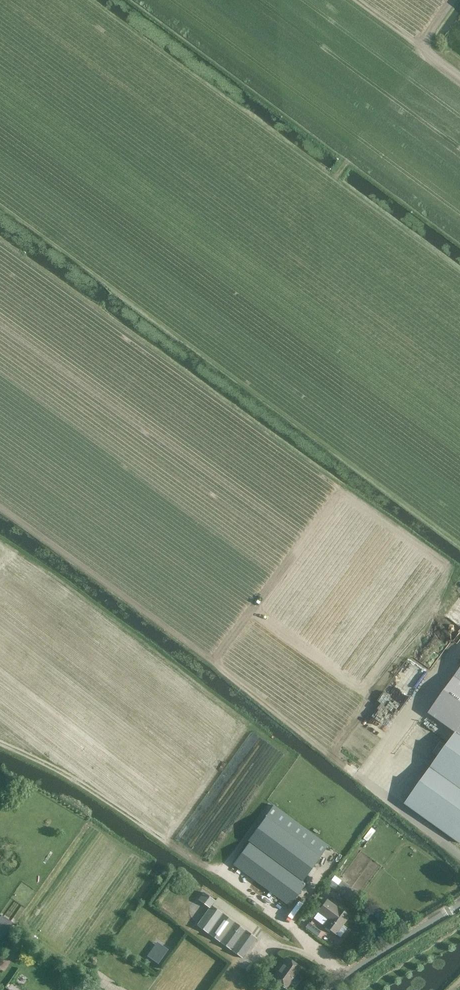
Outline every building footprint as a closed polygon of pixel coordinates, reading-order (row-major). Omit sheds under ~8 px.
[(428,712),(455,732),(403,802),(459,843),(459,842),(459,669),(428,712)] [(305,884),(302,882),(328,845),(273,805),(247,840),(249,842),(233,864),(289,906),(305,884)] [(341,880),(335,890),(349,900),(356,891),(341,880)] [(257,938),(256,938),(262,930),(217,897),(215,900),(204,892),(198,899),(210,908),(197,925),(242,958),(257,938)] [(326,900),(318,912),(328,919),(323,925),(335,934),(349,916),(336,907),(326,900)] [(185,933),(153,910),(125,948),(157,971),(143,989),(207,989),(227,962),(185,933)] [(3,939),(14,921),(1,913),(0,915),(0,937),(3,939)] [(319,934),(321,928),(308,922),(306,927),(319,934)] [(300,967),(287,958),(273,977),(286,987),(300,967)]
